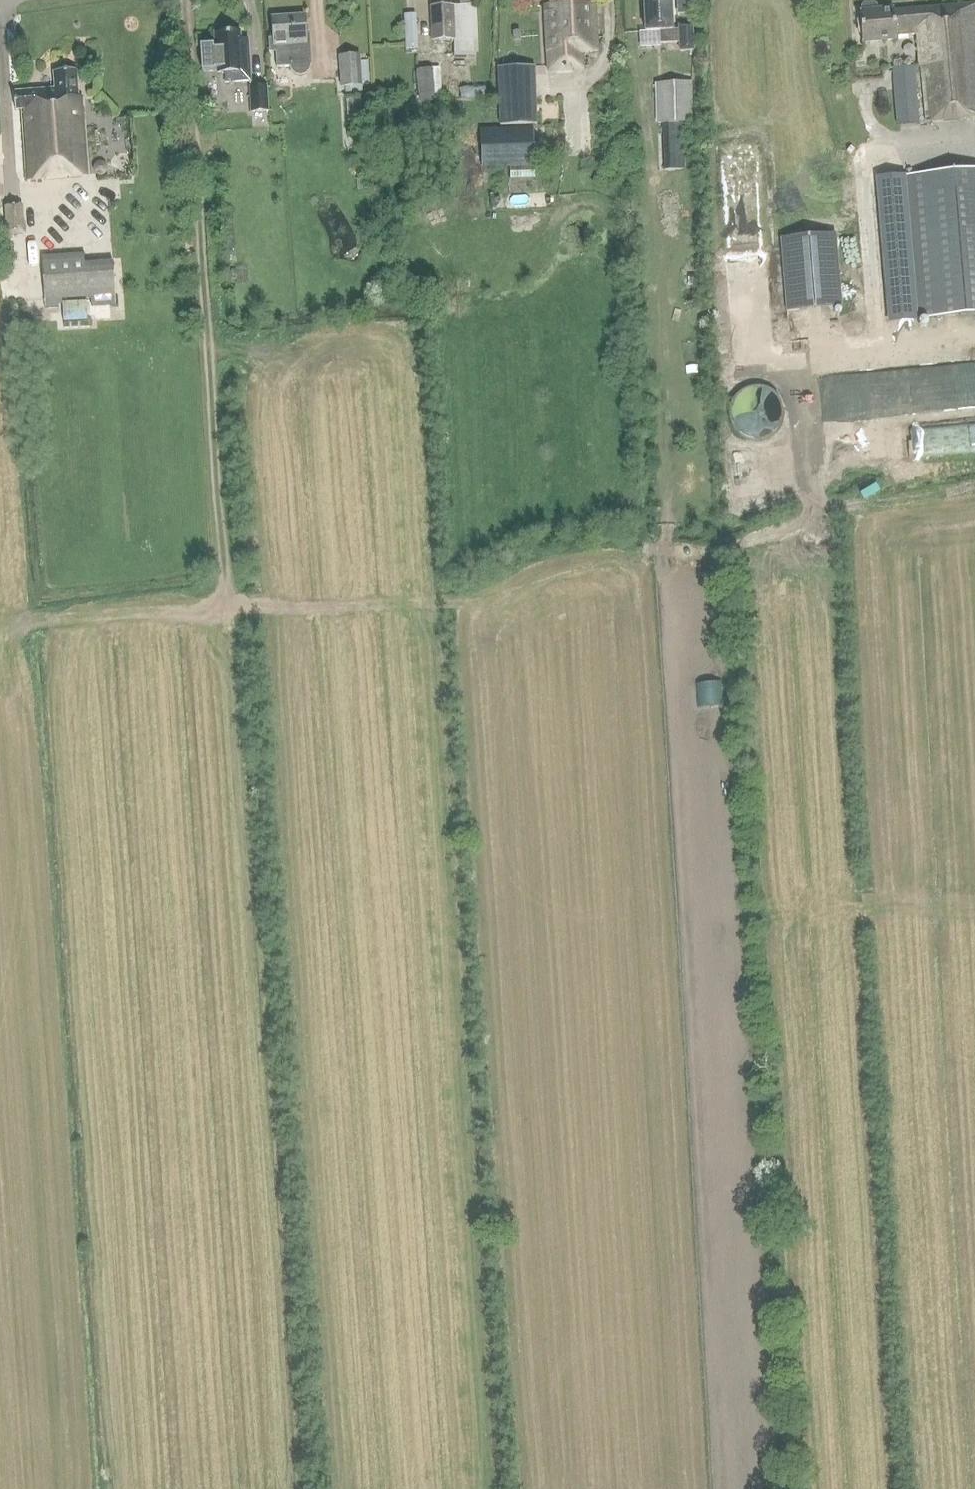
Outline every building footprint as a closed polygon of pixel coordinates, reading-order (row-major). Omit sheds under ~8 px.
[(459,4),(429,6),(430,41),(453,40),(453,54),(478,53),(476,4),(473,4),(473,0),(459,0),(459,4)] [(540,0),(531,0),(531,8),(540,8),(540,0)] [(546,5),(548,55),(572,54),(573,70),(583,70),(582,53),(596,53),(594,0),(551,0),(551,5),(546,5)] [(692,27),(679,28),(679,31),(672,31),(671,0),(665,0),(645,1),(646,32),(660,32),(661,44),(679,44),(680,51),(692,51),(692,27)] [(893,11),(892,8),(879,10),(878,5),(876,3),(865,4),(863,7),(863,11),(860,11),(862,44),(897,41),(897,35),(919,34),(926,123),(974,119),(974,4),(893,11)] [(407,13),(409,49),(422,49),(420,12),(407,13)] [(305,47),(303,17),(271,19),(272,39),(267,39),(268,53),(274,53),(275,68),(290,67),(292,71),(295,74),(299,75),(303,74),(306,71),(307,66),(310,66),(309,47),(305,47)] [(239,43),(238,32),(213,34),(214,49),(212,49),(212,45),(198,46),(200,71),(213,70),(213,68),(215,68),(215,72),(224,71),(224,83),(248,81),(246,43),(239,43)] [(338,58),(339,87),(360,86),(358,57),(338,58)] [(537,124),(534,67),(498,68),(500,125),(537,124)] [(438,94),(437,68),(418,69),(419,95),(438,94)] [(919,123),(915,68),(894,69),(898,125),(919,123)] [(87,178),(81,99),(77,99),(75,71),(52,73),(53,90),(14,93),(15,112),(22,111),(27,183),(87,178)] [(691,123),(690,84),(658,84),(658,124),(691,123)] [(264,87),(248,88),(250,112),(266,111),(264,87)] [(363,117),(362,96),(352,97),(353,118),(363,117)] [(532,129),(480,130),(481,167),(508,166),(508,179),(533,178),(532,129)] [(686,168),(686,153),(663,154),(664,169),(686,168)] [(907,177),(919,321),(974,316),(974,171),(907,177)] [(26,222),(24,222),(23,205),(4,206),(6,237),(27,235),(26,222)] [(233,214),(225,215),(226,223),(234,223),(233,214)] [(781,239),(787,311),(841,307),(836,235),(781,239)] [(117,297),(115,268),(87,270),(86,256),(44,259),(47,302),(117,297)] [(91,319),(90,300),(66,301),(67,320),(91,319)] [(765,387),(759,386),(752,387),(746,389),(739,392),(734,396),(730,402),(728,409),(728,416),(729,422),(731,428),(735,432),(741,437),(747,440),(755,441),(764,440),(771,435),(777,430),(781,422),(783,414),(782,406),(781,402),(779,398),(775,393),(770,389),(765,387)] [(933,434),(957,434),(957,402),(934,402),(933,434)]
